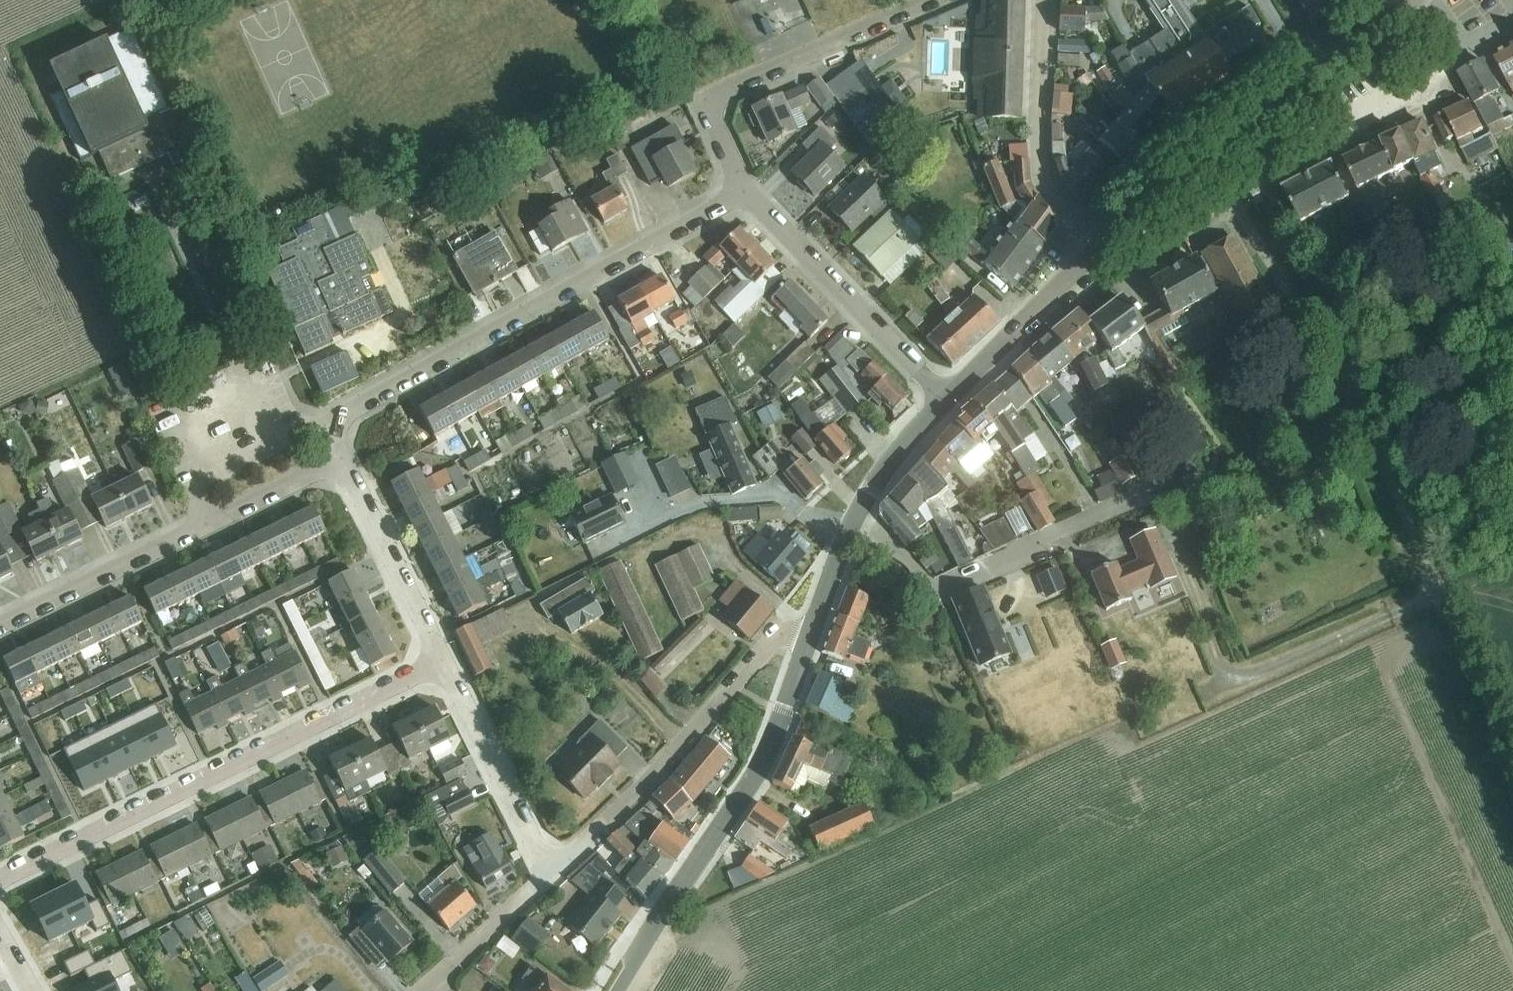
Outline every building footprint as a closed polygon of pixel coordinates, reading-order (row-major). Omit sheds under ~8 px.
[(819,36),(806,0),(738,0),(760,58),(819,36)] [(974,99),(979,100),(979,118),(988,118),(988,119),(1019,120),(1023,0),(982,0),(982,18),(977,18),(976,40),(974,99)] [(1128,54),(1131,58),(1135,65),(1149,56),(1152,60),(1160,72),(1146,81),(1168,116),(1229,76),(1211,48),(1179,0),(1144,0),(1164,32),(1149,42),(1128,54)] [(1313,25),(1342,6),(1338,0),(1297,0),(1313,25)] [(1246,6),(1202,35),(1211,48),(1229,76),(1253,61),(1254,61),(1267,53),(1251,27),(1256,24),(1256,25),(1257,24),(1246,6)] [(1108,18),(1102,9),(1084,11),(1060,10),(1059,32),(1083,33),(1083,21),(1108,18)] [(81,162),(99,154),(112,181),(168,155),(174,167),(205,153),(183,105),(170,111),(133,29),(50,67),(61,92),(51,97),(81,162)] [(1089,43),(1065,42),(1059,42),(1058,52),(1088,54),(1089,43)] [(1141,96),(1134,104),(1133,105),(1157,128),(1168,116),(1146,81),(1145,82),(1135,65),(1131,58),(1128,54),(1123,46),(1111,53),(1127,78),(1136,91),(1141,96)] [(1512,94),(1512,48),(1493,58),(1508,85),(1512,94)] [(1058,54),(1056,65),(1079,67),(1080,55),(1058,54)] [(1492,136),(1512,126),(1512,116),(1504,120),(1494,101),(1492,102),(1489,97),(1498,92),(1483,63),(1459,76),(1488,128),(1491,134),(1492,136)] [(889,143),(912,135),(862,65),(855,68),(842,78),(841,78),(828,87),(875,153),(889,143)] [(1120,118),(1121,119),(1130,131),(1129,133),(1141,145),(1157,128),(1133,105),(1134,104),(1118,89),(1105,68),(1098,73),(1107,86),(1109,88),(1106,92),(1112,97),(1110,99),(1122,109),(1123,108),(1127,111),(1120,118)] [(807,88),(821,108),(833,99),(819,80),(807,88)] [(799,109),(810,104),(802,88),(781,98),(781,97),(753,110),(769,144),(807,126),(799,109)] [(1051,115),(1070,117),(1072,95),(1053,94),(1051,115)] [(1444,114),(1456,138),(1461,149),(1461,150),(1468,164),(1498,149),(1492,136),(1491,134),(1475,142),(1472,136),(1483,130),(1469,103),(1444,114)] [(959,118),(956,108),(932,116),(936,126),(959,118)] [(1130,131),(1121,119),(1109,133),(1081,108),(1077,112),(1098,142),(1122,165),(1141,145),(1129,133),(1130,131)] [(1445,143),(1456,138),(1444,114),(1434,119),(1445,143)] [(1423,123),(1400,134),(1413,163),(1421,178),(1431,174),(1439,186),(1444,183),(1441,179),(1446,177),(1442,168),(1435,154),(1437,153),(1423,123)] [(674,125),(630,150),(650,186),(664,178),(669,188),(694,174),(679,147),(685,144),(674,125)] [(1060,125),(1051,125),(1052,163),(1059,183),(1084,206),(1113,175),(1089,152),(1091,150),(1082,142),(1066,159),(1065,143),(1062,143),(1060,125)] [(609,135),(619,153),(631,146),(621,128),(609,135)] [(792,174),(814,197),(844,168),(828,153),(836,145),(820,128),(801,146),(811,156),(792,174)] [(1373,183),(1413,163),(1400,134),(1344,160),(1358,190),(1357,190),(1368,213),(1379,208),(1374,198),(1379,195),(1373,183)] [(1021,227),(1045,246),(1057,229),(1029,184),(1027,145),(1008,146),(1008,148),(1004,148),(1005,159),(1009,159),(1009,163),(1013,163),(1015,190),(1027,211),(1025,214),(1012,203),(996,162),(982,168),(998,208),(1013,222),(1021,227)] [(616,180),(627,174),(616,155),(606,162),(610,170),(602,175),(610,191),(591,201),(604,224),(626,211),(621,201),(626,198),(616,180)] [(1295,212),(1301,224),(1350,199),(1333,166),(1268,199),(1279,220),(1295,212)] [(1431,174),(1421,178),(1433,199),(1434,198),(1445,216),(1454,210),(1443,192),(1440,186),(1439,186),(1431,174)] [(830,210),(851,232),(883,200),(863,179),(830,210)] [(538,228),(538,229),(528,235),(539,256),(550,250),(551,253),(586,234),(569,202),(549,213),(553,220),(538,228)] [(890,212),(853,248),(881,277),(915,243),(918,241),(924,236),(906,218),(898,209),(892,214),(890,212)] [(392,313),(381,289),(375,292),(369,277),(374,275),(357,237),(324,251),(311,222),(292,231),(297,242),(277,251),(284,266),(267,273),(292,329),(305,357),(334,343),(332,341),(346,335),(345,334),(392,313)] [(1021,227),(1013,222),(988,255),(959,233),(948,248),(962,266),(969,255),(981,264),(980,264),(1012,289),(1045,246),(1021,227)] [(450,237),(455,248),(486,235),(481,224),(450,237)] [(726,257),(736,267),(757,247),(749,238),(747,239),(738,230),(729,239),(726,236),(703,259),(709,266),(705,269),(688,285),(690,287),(682,295),(695,308),(725,279),(714,268),(726,257)] [(495,234),(454,256),(471,288),(481,282),(485,289),(516,272),(495,234)] [(1203,257),(1196,261),(1214,293),(1213,294),(1233,329),(1241,325),(1250,320),(1261,340),(1283,327),(1233,237),(1202,255),(1203,257)] [(929,253),(946,270),(956,260),(939,243),(929,253)] [(757,247),(736,267),(732,272),(742,283),(718,306),(735,324),(761,299),(754,292),(768,279),(765,276),(774,267),(764,257),(766,256),(757,247)] [(1165,309),(1140,323),(1144,328),(1161,360),(1154,364),(1170,390),(1186,379),(1159,339),(1165,336),(1161,330),(1184,317),(1188,323),(1201,315),(1195,304),(1213,294),(1214,293),(1196,261),(1195,258),(1151,283),(1165,309)] [(661,277),(639,290),(652,314),(675,301),(661,277)] [(950,299),(934,279),(925,285),(941,306),(950,299)] [(783,312),(788,308),(806,326),(801,330),(810,339),(827,322),(789,283),(771,300),(783,312)] [(444,301),(454,296),(449,285),(439,289),(444,301)] [(652,314),(639,290),(617,302),(630,325),(619,332),(630,351),(641,344),(643,348),(654,342),(642,320),(652,314)] [(973,296),(949,318),(977,345),(999,324),(973,296)] [(1120,298),(1088,323),(1100,339),(1109,350),(1104,353),(1114,371),(1125,365),(1117,349),(1144,328),(1140,323),(1120,298)] [(905,318),(915,329),(923,321),(912,310),(905,318)] [(1078,311),(1051,333),(1073,360),(1100,339),(1088,323),(1078,311)] [(669,318),(675,329),(687,323),(681,312),(669,318)] [(593,314),(571,326),(586,353),(608,341),(593,314)] [(977,345),(949,318),(926,340),(953,368),(977,345)] [(571,326),(550,338),(564,365),(586,353),(571,326)] [(1035,346),(1027,354),(1049,381),(1060,396),(1066,391),(1054,377),(1074,361),(1073,360),(1051,333),(1035,346)] [(823,349),(832,358),(847,343),(838,334),(823,349)] [(550,338),(528,350),(543,377),(564,365),(550,338)] [(786,362),(796,372),(815,354),(805,344),(786,362)] [(630,365),(619,347),(610,352),(620,370),(621,370),(629,383),(636,379),(629,366),(630,365)] [(900,404),(907,398),(886,376),(858,349),(847,361),(857,374),(860,370),(863,373),(864,378),(870,383),(874,383),(875,381),(878,385),(867,395),(879,407),(882,403),(892,413),(894,411),(897,411),(900,408),(900,404)] [(528,350),(507,362),(521,389),(543,377),(528,350)] [(311,368),(323,395),(359,378),(346,352),(311,368)] [(1027,354),(1011,369),(1033,399),(1039,394),(1047,405),(1050,403),(1065,427),(1076,420),(1064,401),(1060,396),(1049,381),(1027,354)] [(1108,385),(1094,359),(1077,369),(1090,395),(1108,385)] [(838,367),(838,368),(832,361),(823,368),(828,375),(820,381),(846,415),(864,401),(838,367)] [(122,392),(136,388),(127,362),(114,367),(122,392)] [(507,362),(485,374),(500,401),(521,389),(507,362)] [(992,386),(973,402),(993,427),(997,433),(1026,480),(1027,479),(1035,474),(1039,471),(1021,442),(1031,434),(1016,415),(1033,399),(1011,369),(992,386)] [(485,374),(463,386),(478,413),(500,401),(485,374)] [(604,385),(609,395),(619,389),(614,380),(604,385)] [(609,395),(604,385),(593,391),(599,401),(609,395)] [(463,386),(442,398),(457,425),(478,413),(463,386)] [(457,425),(442,398),(419,411),(434,437),(457,425)] [(703,407),(696,410),(707,436),(732,495),(755,485),(741,451),(740,451),(729,426),(736,423),(725,398),(703,407)] [(822,434),(810,417),(800,401),(791,407),(802,423),(814,441),(836,465),(841,460),(844,460),(849,456),(848,453),(850,452),(841,442),(845,438),(833,425),(822,434)] [(963,415),(955,423),(973,443),(980,435),(986,443),(997,433),(993,427),(973,402),(961,413),(963,415)] [(776,403),(757,412),(764,427),(784,417),(776,403)] [(571,404),(561,409),(566,419),(576,413),(571,404)] [(544,431),(566,419),(561,409),(539,421),(544,431)] [(519,432),(527,428),(519,415),(511,419),(519,432)] [(955,423),(937,443),(956,463),(969,479),(994,456),(991,452),(986,443),(980,435),(973,443),(955,423)] [(518,433),(523,442),(533,437),(527,428),(519,432),(518,433)] [(792,439),(806,456),(816,447),(803,431),(792,439)] [(1067,439),(1075,450),(1086,442),(1077,431),(1067,439)] [(523,442),(518,433),(507,439),(512,449),(523,442)] [(1112,471),(1115,475),(1121,487),(1137,478),(1114,439),(1104,444),(1117,465),(1110,469),(1111,471),(1112,471)] [(122,448),(136,475),(148,468),(135,442),(122,448)] [(754,457),(770,479),(780,470),(805,500),(823,486),(817,479),(824,473),(815,462),(808,467),(803,461),(792,470),(770,443),(754,457)] [(922,461),(941,481),(951,470),(968,490),(974,485),(969,479),(956,463),(937,443),(922,461)] [(475,457),(480,466),(489,461),(484,452),(475,457)] [(656,463),(669,498),(694,488),(681,454),(656,463)] [(624,455),(602,466),(615,493),(637,482),(624,455)] [(480,466),(475,457),(463,463),(468,473),(480,466)] [(917,489),(924,501),(960,568),(973,561),(942,503),(935,506),(932,501),(936,498),(946,489),(941,481),(922,461),(907,478),(917,489)] [(452,483),(462,478),(456,467),(446,471),(452,483)] [(77,470),(65,476),(78,502),(90,497),(77,470)] [(390,484),(403,509),(430,495),(418,471),(390,484)] [(1121,487),(1115,475),(1112,471),(1111,471),(1098,478),(1103,488),(1094,492),(1100,503),(1123,491),(1121,487)] [(121,475),(110,480),(129,518),(152,507),(138,478),(125,484),(121,475)] [(53,482),(65,508),(66,508),(78,502),(65,476),(53,482)] [(462,478),(452,483),(457,493),(467,488),(462,478)] [(916,510),(924,501),(917,489),(907,478),(889,498),(908,517),(921,536),(929,529),(916,510)] [(1026,480),(1017,485),(1026,500),(1021,503),(1039,532),(1054,523),(1045,508),(1027,479),(1026,480)] [(129,518),(110,480),(100,484),(105,494),(92,501),(106,529),(129,518)] [(403,509),(413,530),(441,517),(430,495),(403,509)] [(609,531),(623,524),(610,497),(569,516),(583,545),(609,532),(609,531)] [(907,548),(921,536),(908,517),(889,498),(879,509),(879,516),(907,548)] [(36,505),(39,511),(59,552),(82,541),(68,512),(57,518),(48,499),(36,505)] [(9,536),(20,530),(8,504),(0,508),(0,519),(9,536)] [(482,523),(491,518),(486,507),(476,512),(482,523)] [(313,509),(292,519),(304,544),(325,534),(313,509)] [(747,510),(729,511),(729,525),(748,523),(747,510)] [(36,563),(59,552),(39,511),(28,516),(34,529),(22,534),(36,563)] [(413,530),(424,552),(452,538),(441,517),(413,530)] [(482,523),(487,533),(496,528),(491,518),(482,523)] [(0,519),(0,540),(9,536),(0,519)] [(292,519),(271,529),(283,554),(304,544),(292,519)] [(987,543),(993,551),(994,553),(1017,541),(1006,519),(980,532),(987,543)] [(271,529),(250,540),(262,565),(283,554),(271,529)] [(1131,600),(1127,591),(1149,581),(1152,588),(1174,579),(1154,531),(1132,541),(1141,562),(1119,572),(1116,564),(1090,575),(1106,611),(1131,600)] [(795,533),(787,542),(778,534),(769,545),(758,536),(744,553),(780,584),(804,556),(803,555),(810,546),(795,533)] [(424,552),(435,574),(463,560),(452,538),(424,552)] [(250,540),(228,550),(241,575),(262,565),(250,540)] [(993,551),(987,543),(984,546),(983,549),(987,554),(993,551)] [(682,567),(703,557),(698,546),(676,556),(682,567)] [(12,575),(0,549),(0,581),(12,575)] [(228,550),(207,560),(219,585),(241,575),(228,550)] [(505,553),(495,558),(501,568),(510,563),(505,553)] [(919,562),(925,570),(934,580),(955,571),(944,556),(937,561),(932,553),(919,562)] [(661,577),(682,567),(676,556),(656,566),(661,577)] [(687,578),(708,568),(703,557),(682,567),(687,578)] [(317,570),(321,579),(342,568),(338,559),(317,570)] [(207,560),(186,571),(198,596),(219,585),(207,560)] [(435,574),(446,596),(474,582),(463,560),(435,574)] [(598,572),(603,584),(625,573),(620,562),(598,572)] [(515,574),(510,563),(501,568),(506,579),(515,574)] [(687,578),(682,567),(661,577),(666,588),(687,578)] [(692,589),(714,579),(709,568),(708,568),(687,578),(692,589)] [(1056,569),(1038,576),(1041,586),(1052,581),(1060,578),(1056,569)] [(300,589),(321,579),(317,570),(296,580),(300,589)] [(186,571),(165,581),(177,606),(198,596),(186,571)] [(328,584),(339,605),(364,593),(353,571),(328,584)] [(625,573),(603,584),(609,595),(630,584),(628,580),(625,573)] [(692,589),(687,578),(666,588),(671,599),(692,589)] [(558,614),(571,636),(601,618),(588,596),(594,593),(586,579),(540,607),(548,620),(558,614)] [(300,589),(296,580),(274,590),(279,599),(300,589)] [(177,606),(165,581),(144,591),(156,616),(177,606)] [(474,582),(446,596),(457,618),(485,604),(474,582)] [(717,622),(746,646),(773,614),(737,583),(721,600),(730,607),(717,622)] [(630,584),(609,595),(614,606),(636,595),(630,584)] [(982,588),(953,600),(980,667),(1010,655),(982,588)] [(671,599),(676,610),(697,600),(692,589),(671,599)] [(258,610),(279,599),(274,590),(253,601),(258,610)] [(846,590),(822,653),(844,662),(846,655),(863,662),(870,644),(853,637),(868,598),(846,590)] [(339,605),(350,626),(374,614),(364,593),(339,605)] [(614,606),(619,617),(641,607),(636,595),(614,606)] [(130,598),(109,609),(121,634),(142,623),(130,598)] [(682,620),(702,610),(697,600),(676,610),(682,620)] [(237,620),(258,610),(253,601),(232,611),(237,620)] [(283,606),(294,628),(303,623),(292,602),(283,606)] [(619,617),(625,628),(647,618),(641,607),(619,617)] [(109,609),(88,619),(100,644),(121,634),(109,609)] [(480,645),(512,630),(502,610),(453,634),(475,678),(492,669),(480,645)] [(237,620),(232,611),(211,621),(215,630),(237,620)] [(350,626),(360,647),(385,635),(374,614),(350,626)] [(639,678),(657,699),(668,689),(655,675),(657,673),(658,674),(659,673),(662,676),(704,635),(701,631),(708,624),(700,617),(651,667),(652,667),(639,678)] [(630,639),(652,629),(647,618),(625,628),(630,639)] [(88,619),(67,629),(79,654),(100,644),(88,619)] [(194,641),(215,630),(211,621),(190,632),(194,641)] [(294,628),(305,649),(313,644),(303,623),(294,628)] [(67,629),(45,640),(58,665),(79,654),(67,629)] [(630,639),(635,651),(657,640),(652,629),(630,639)] [(232,631),(220,636),(224,646),(236,641),(232,631)] [(173,651),(194,641),(190,632),(168,642),(173,651)] [(385,635),(360,647),(361,649),(350,654),(360,673),(370,667),(371,668),(395,656),(385,635)] [(45,640),(25,650),(37,675),(58,665),(45,640)] [(641,662),(663,651),(657,640),(635,651),(641,662)] [(1116,640),(1100,647),(1110,671),(1126,664),(1116,640)] [(324,665),(313,644),(305,649),(315,670),(324,665)] [(138,668),(159,658),(155,649),(133,659),(138,668)] [(37,675),(25,650),(3,661),(15,685),(37,675)] [(261,655),(266,667),(280,695),(281,694),(298,686),(300,690),(310,685),(308,681),(294,653),(277,661),(271,650),(261,655)] [(138,668),(133,659),(112,669),(117,678),(138,668)] [(181,680),(184,679),(175,659),(165,664),(173,681),(180,677),(181,680)] [(233,669),(239,680),(253,708),(254,708),(271,699),(273,704),(283,699),(281,694),(280,695),(266,667),(249,675),(243,664),(233,669)] [(315,670),(326,691),(335,687),(324,665),(315,670)] [(117,678),(112,669),(91,680),(96,689),(117,678)] [(806,706),(847,724),(855,705),(837,698),(844,683),(820,673),(806,706)] [(206,682),(212,693),(226,722),(227,721),(243,713),(246,717),(256,712),(254,708),(253,708),(239,680),(222,688),(217,677),(206,682)] [(96,689),(91,680),(70,690),(74,699),(96,689)] [(127,680),(117,685),(121,695),(132,689),(127,680)] [(110,700),(121,695),(117,685),(106,690),(110,700)] [(19,710),(8,689),(0,693),(0,695),(10,715),(19,710)] [(74,699),(70,690),(49,700),(54,709),(74,699)] [(226,722),(212,693),(195,702),(190,691),(179,696),(184,707),(198,735),(216,726),(218,730),(229,725),(227,721),(226,722)] [(54,709),(49,700),(28,711),(32,720),(54,709)] [(82,702),(71,707),(76,717),(87,712),(82,702)] [(156,705),(133,716),(153,758),(176,746),(156,705)] [(65,722),(76,717),(71,707),(61,712),(65,722)] [(435,709),(414,719),(430,751),(433,759),(451,750),(448,743),(451,741),(435,709)] [(10,715),(20,736),(29,731),(19,710),(10,715)] [(133,716),(110,727),(130,769),(153,758),(133,716)] [(398,742),(388,747),(400,771),(411,766),(409,762),(430,751),(414,719),(393,730),(398,742)] [(556,772),(557,772),(584,799),(597,786),(599,789),(611,777),(608,774),(619,764),(615,760),(627,748),(599,720),(578,741),(583,746),(556,772)] [(110,727),(86,739),(107,780),(130,769),(110,727)] [(29,731),(20,736),(30,757),(40,753),(29,731)] [(86,739),(63,750),(84,792),(107,780),(86,739)] [(371,740),(350,750),(366,783),(386,773),(388,777),(400,771),(388,747),(376,752),(371,740)] [(690,805),(728,758),(706,740),(671,783),(653,800),(673,821),(690,805)] [(793,740),(778,772),(772,784),(796,795),(799,787),(804,789),(808,779),(826,787),(828,782),(838,787),(851,759),(829,748),(826,754),(810,747),(793,740)] [(366,783),(350,750),(329,761),(335,773),(323,779),(335,803),(347,797),(351,805),(372,795),(366,783)] [(41,778),(50,774),(40,753),(30,757),(41,778)] [(467,774),(466,772),(460,761),(439,771),(446,784),(467,774)] [(305,772),(283,783),(298,814),(325,800),(315,780),(310,782),(305,772)] [(51,799),(60,795),(50,774),(41,778),(23,786),(27,793),(44,785),(51,799)] [(429,809),(443,802),(450,816),(475,804),(468,790),(467,790),(461,779),(423,798),(429,809)] [(265,804),(261,807),(271,827),(298,814),(283,783),(260,794),(265,804)] [(60,795),(51,799),(62,821),(71,816),(60,795)] [(13,818),(3,797),(0,798),(0,824),(13,818)] [(250,799),(228,810),(243,841),(271,827),(261,807),(256,809),(250,799)] [(870,819),(879,815),(873,802),(864,806),(863,805),(809,830),(819,852),(873,827),(870,819)] [(760,842),(787,860),(791,853),(775,842),(788,823),(759,804),(734,840),(753,852),(760,842)] [(210,831),(206,833),(216,854),(243,841),(228,810),(205,821),(210,831)] [(624,826),(630,832),(640,843),(641,842),(645,844),(673,865),(690,843),(664,824),(655,836),(651,832),(653,830),(637,814),(624,826)] [(0,824),(0,851),(24,839),(13,818),(0,824)] [(356,820),(345,826),(350,834),(361,828),(356,820)] [(196,826),(174,837),(189,867),(216,854),(206,833),(201,836),(196,826)] [(616,834),(623,841),(630,832),(624,826),(616,834)] [(323,827),(310,834),(314,843),(328,836),(323,827)] [(463,850),(486,889),(496,883),(499,885),(502,883),(502,880),(513,873),(490,834),(463,850)] [(662,881),(637,855),(623,841),(616,834),(607,843),(623,860),(614,873),(622,882),(630,888),(646,901),(662,881)] [(156,858),(152,860),(162,881),(189,867),(174,837),(151,848),(156,858)] [(673,865),(645,844),(637,855),(662,881),(673,865)] [(270,845),(251,855),(260,872),(279,862),(270,845)] [(342,847),(326,854),(333,869),(349,862),(342,847)] [(378,848),(363,860),(391,894),(406,882),(378,848)] [(142,853),(119,864),(134,894),(162,881),(152,860),(147,863),(142,853)] [(774,873),(749,856),(741,868),(759,880),(774,873)] [(134,894),(119,864),(96,875),(101,885),(97,887),(107,908),(134,894)] [(418,897),(427,907),(448,932),(476,908),(455,884),(461,879),(453,866),(437,880),(418,897)] [(591,895),(567,925),(594,946),(620,915),(614,910),(624,898),(623,897),(630,888),(622,882),(614,873),(608,866),(598,877),(587,891),(591,895)] [(75,885),(53,896),(71,933),(91,923),(96,932),(110,925),(98,901),(85,907),(75,885)] [(53,896),(32,906),(50,943),(71,933),(53,896)] [(196,914),(203,927),(216,920),(209,907),(196,914)] [(363,930),(360,927),(348,937),(365,955),(375,947),(389,963),(412,943),(385,911),(363,930)] [(177,955),(206,934),(192,915),(163,936),(177,955)] [(123,940),(150,926),(146,919),(119,932),(123,940)] [(513,939),(534,956),(549,937),(528,920),(513,939)] [(88,951),(64,964),(71,978),(84,971),(95,965),(88,951)] [(121,952),(95,965),(84,971),(90,983),(75,990),(76,990),(117,990),(112,983),(131,973),(121,952)] [(486,956),(478,967),(488,975),(496,964),(486,956)] [(259,990),(263,990),(288,975),(280,962),(252,980),(259,990)] [(532,968),(523,981),(537,990),(563,990),(532,968)] [(252,981),(241,988),(243,990),(258,990),(252,981)] [(335,982),(324,990),(342,990),(335,982)]
